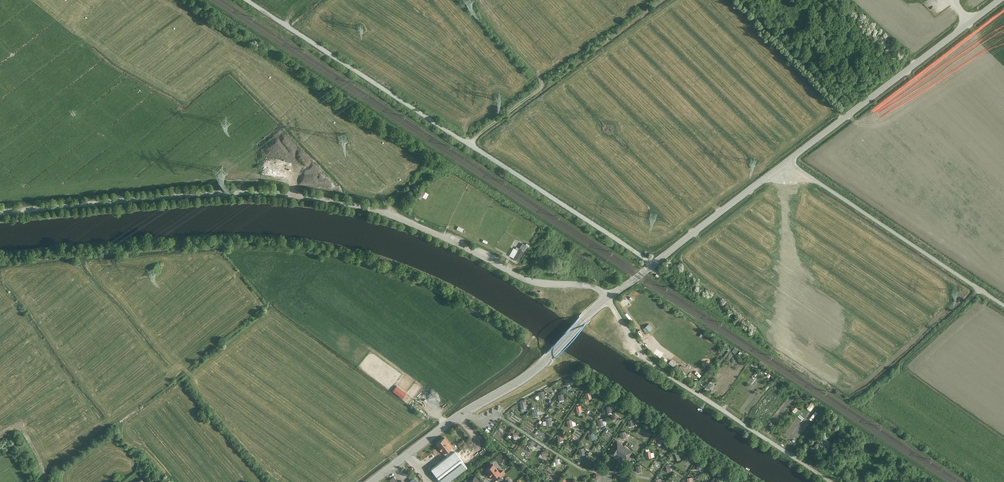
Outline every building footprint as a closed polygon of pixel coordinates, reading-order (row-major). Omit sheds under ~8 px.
[(427,198),(429,193),(422,190),(420,195),(427,198)] [(518,261),(524,252),(520,250),(519,251),(515,249),(510,257),(518,261)] [(392,391),(403,398),(407,393),(397,385),(392,391)] [(811,411),(816,404),(812,401),(807,408),(811,411)] [(467,467),(444,438),(436,444),(447,457),(431,470),(440,481),(447,481),(467,467)] [(633,452),(617,442),(609,454),(615,458),(617,454),(627,461),(633,452)] [(500,473),(493,464),(485,470),(492,479),(498,475),(500,473)]
